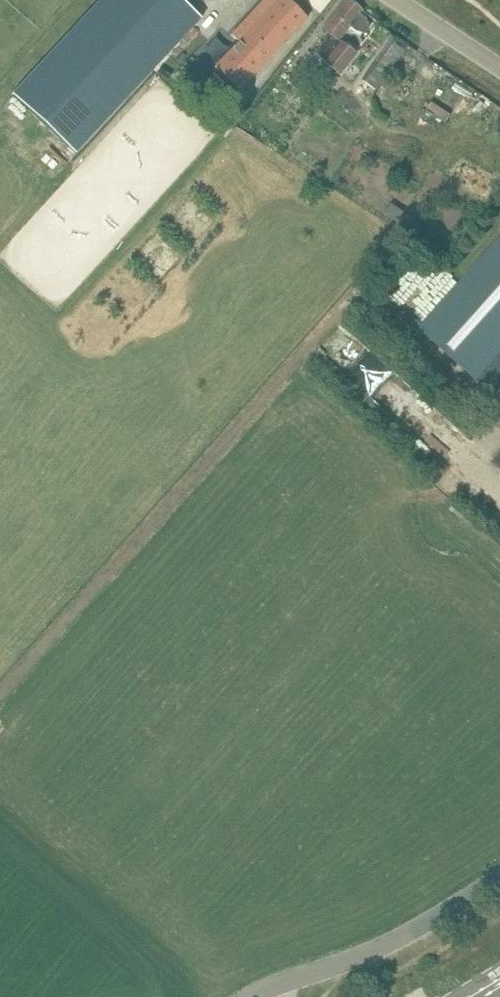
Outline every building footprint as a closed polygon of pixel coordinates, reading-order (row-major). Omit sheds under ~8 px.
[(75,153),(202,18),(183,0),(100,0),(12,94),(75,153)] [(231,34),(238,41),(215,66),(240,89),(307,17),(289,0),(263,0),(231,34)] [(341,6),(323,29),(329,34),(314,53),(339,73),(355,53),(338,39),(349,25),(355,31),(364,33),(370,26),(365,18),(359,13),(361,10),(349,0),(346,0),(341,6)] [(413,56),(403,48),(391,40),(376,60),(362,81),(374,90),(392,66),(401,72),(413,56)] [(319,78),(309,88),(317,95),(326,85),(319,78)] [(390,203),(385,213),(398,221),(404,212),(390,203)] [(419,327),(476,379),(499,352),(499,238),(419,327)]
